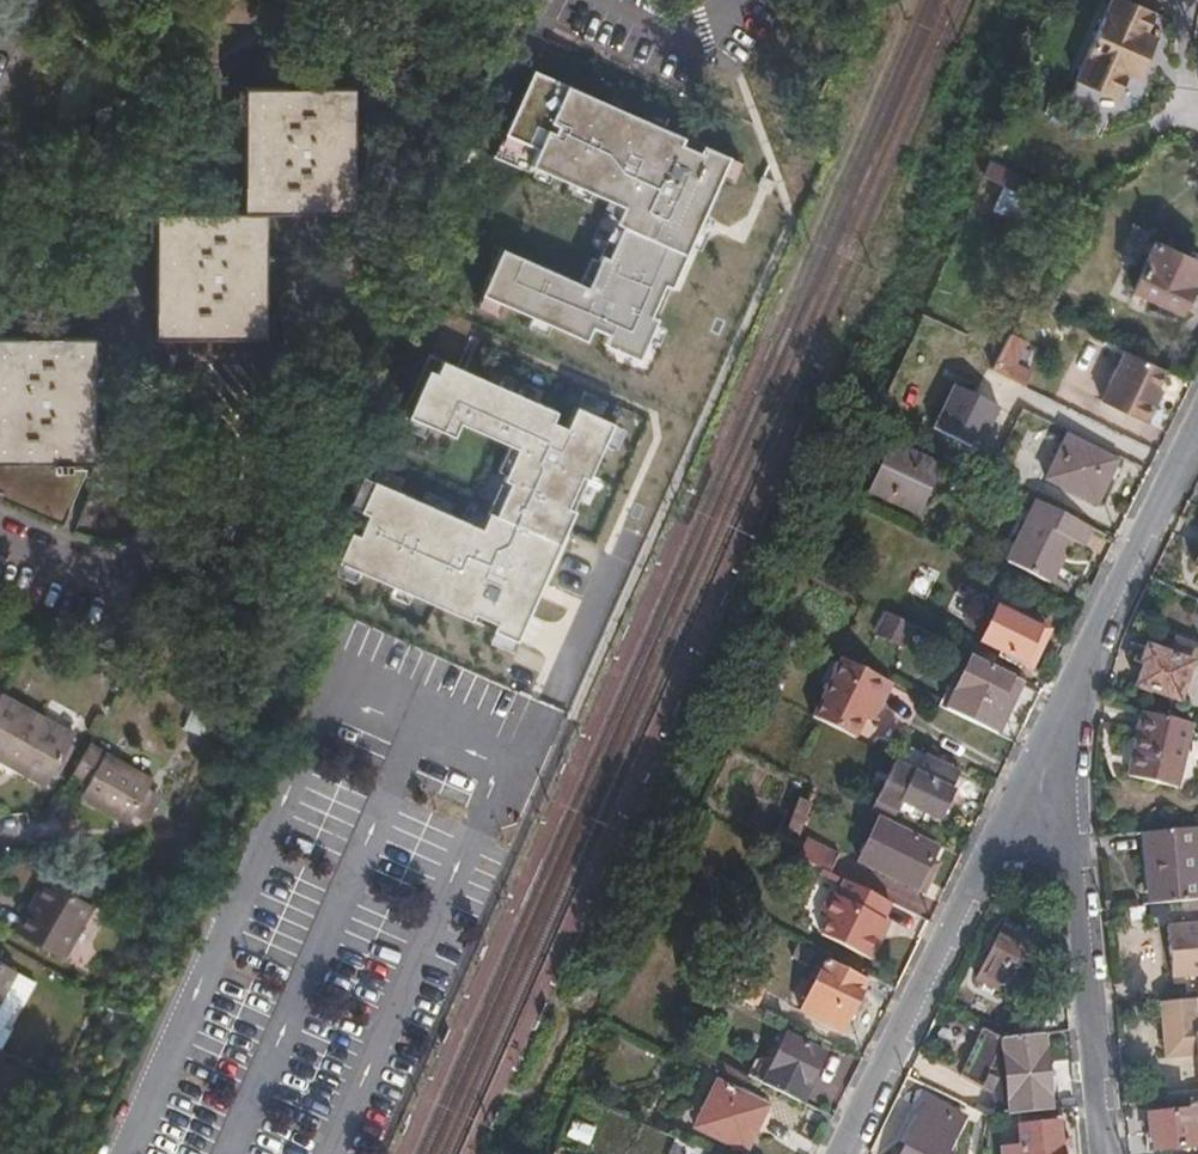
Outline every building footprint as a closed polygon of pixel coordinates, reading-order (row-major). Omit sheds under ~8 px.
[(1150,61),(1146,59),(1153,42),(1147,39),(1157,18),(1117,0),(1116,0),(1077,86),(1118,105),(1130,78),(1140,83),(1150,61)] [(1150,61),(1158,44),(1153,42),(1146,59),(1150,61)] [(580,281),(492,243),(472,288),(630,357),(720,150),(524,64),(489,146),(615,201),(580,281)] [(242,209),(155,208),(153,335),(264,336),(267,210),(352,211),(354,84),(244,84),(242,209)] [(103,119),(93,121),(90,132),(96,139),(107,137),(111,126),(103,119)] [(1099,201),(1023,166),(1014,186),(1047,201),(1064,209),(1090,220),(1099,201)] [(1036,224),(1047,201),(1014,186),(1008,182),(997,207),(1036,224)] [(1197,283),(1197,254),(1163,236),(1138,287),(1185,309),(1197,283)] [(0,330),(0,457),(87,458),(90,331),(0,330)] [(1152,398),(1159,383),(1167,367),(1127,347),(1103,397),(1150,420),(1159,402),(1152,398)] [(1012,372),(1018,361),(1000,353),(995,365),(1012,372)] [(345,526),(332,554),(351,562),(463,611),(485,621),(498,626),(520,575),(525,565),(534,570),(549,536),(564,503),(576,473),(600,418),(565,403),(556,424),(541,418),(545,407),(462,371),(433,358),(428,370),(420,367),(401,411),(420,419),(445,430),(450,417),(509,442),(497,468),(494,474),(473,522),(367,476),(354,504),(345,526)] [(1031,380),(1035,368),(1018,361),(1012,372),(1031,380)] [(1159,402),(1166,387),(1159,383),(1152,398),(1159,402)] [(1071,432),(1049,475),(1100,500),(1120,457),(1071,432)] [(946,463),(898,438),(894,445),(943,468),(946,463)] [(928,501),(943,468),(894,445),(874,487),(893,497),(899,487),(928,501)] [(928,501),(899,487),(893,497),(923,511),(928,501)] [(1085,541),(1095,523),(1042,497),(1012,558),(1055,578),(1075,537),(1085,541)] [(1034,646),(1043,626),(1023,617),(1030,603),(1007,592),(985,639),(1031,661),(1038,648),(1034,646)] [(905,644),(915,621),(888,608),(876,631),(905,644)] [(1043,651),(1053,631),(1043,626),(1034,646),(1038,648),(1043,651)] [(1139,673),(1181,686),(1197,636),(1197,633),(1176,626),(1171,640),(1166,640),(1148,634),(1142,650),(1144,652),(1139,673)] [(996,727),(1021,675),(971,651),(945,703),(996,727)] [(870,714),(879,695),(886,699),(896,680),(843,656),(817,713),(861,733),(870,714)] [(71,731),(0,691),(0,757),(11,764),(14,759),(45,777),(71,731)] [(878,717),(886,699),(879,695),(870,714),(878,717)] [(1197,726),(1197,712),(1151,700),(1134,765),(1184,776),(1197,726)] [(148,774),(83,738),(66,768),(82,777),(75,790),(123,818),(130,806),(143,783),(148,774)] [(920,768),(929,752),(914,745),(906,761),(920,768)] [(954,783),(961,767),(929,752),(920,768),(906,761),(902,759),(884,793),(903,802),(907,795),(943,813),(957,785),(954,783)] [(142,813),(154,790),(143,783),(130,806),(142,813)] [(808,819),(817,801),(807,796),(798,813),(808,819)] [(799,835),(808,819),(798,813),(790,831),(799,835)] [(884,816),(865,857),(929,887),(942,860),(935,856),(941,842),(884,816)] [(1146,823),(1152,894),(1197,889),(1197,817),(1146,823)] [(844,852),(811,836),(800,854),(834,871),(844,852)] [(36,910),(54,879),(48,875),(30,907),(36,910)] [(887,916),(894,901),(847,877),(840,893),(833,890),(821,914),(829,920),(824,931),(876,956),(885,937),(877,933),(886,916),(887,916)] [(64,957),(96,904),(54,879),(36,910),(30,907),(17,929),(64,957)] [(1168,916),(1173,967),(1197,964),(1197,913),(1168,916)] [(885,937),(894,920),(887,916),(886,916),(877,933),(885,937)] [(1000,931),(978,976),(1007,991),(1019,967),(1023,961),(1023,958),(1029,945),(1026,944),(1034,928),(1012,917),(1003,933),(1000,931)] [(828,957),(802,1009),(843,1030),(868,978),(828,957)] [(36,980),(0,959),(0,1004),(4,997),(16,1004),(21,1007),(36,980)] [(16,1004),(4,997),(0,1004),(0,1030),(16,1004)] [(1195,997),(1161,1000),(1164,1038),(1177,1037),(1178,1055),(1197,1053),(1197,1027),(1195,997)] [(1061,1028),(1058,1008),(1019,1012),(1022,1032),(1044,1029),(1061,1028)] [(1051,1108),(1044,1029),(1022,1032),(1004,1033),(984,1024),(961,1072),(1000,1095),(1008,1095),(1010,1113),(1051,1108)] [(764,1080),(791,1029),(783,1025),(771,1050),(759,1056),(754,1069),(761,1079),(764,1080)] [(803,1099),(828,1049),(791,1029),(764,1080),(803,1099)] [(1178,1055),(1177,1037),(1164,1038),(1166,1056),(1178,1055)] [(719,1077),(696,1124),(747,1150),(770,1103),(719,1077)] [(966,1117),(930,1100),(904,1153),(951,1153),(949,1153),(966,1117)] [(1160,1140),(1197,1137),(1197,1100),(1153,1105),(1155,1126),(1158,1126),(1160,1140)] [(1064,1146),(1061,1146),(1058,1120),(1020,1123),(1021,1144),(1003,1146),(1003,1153),(1065,1153),(1064,1146)]
